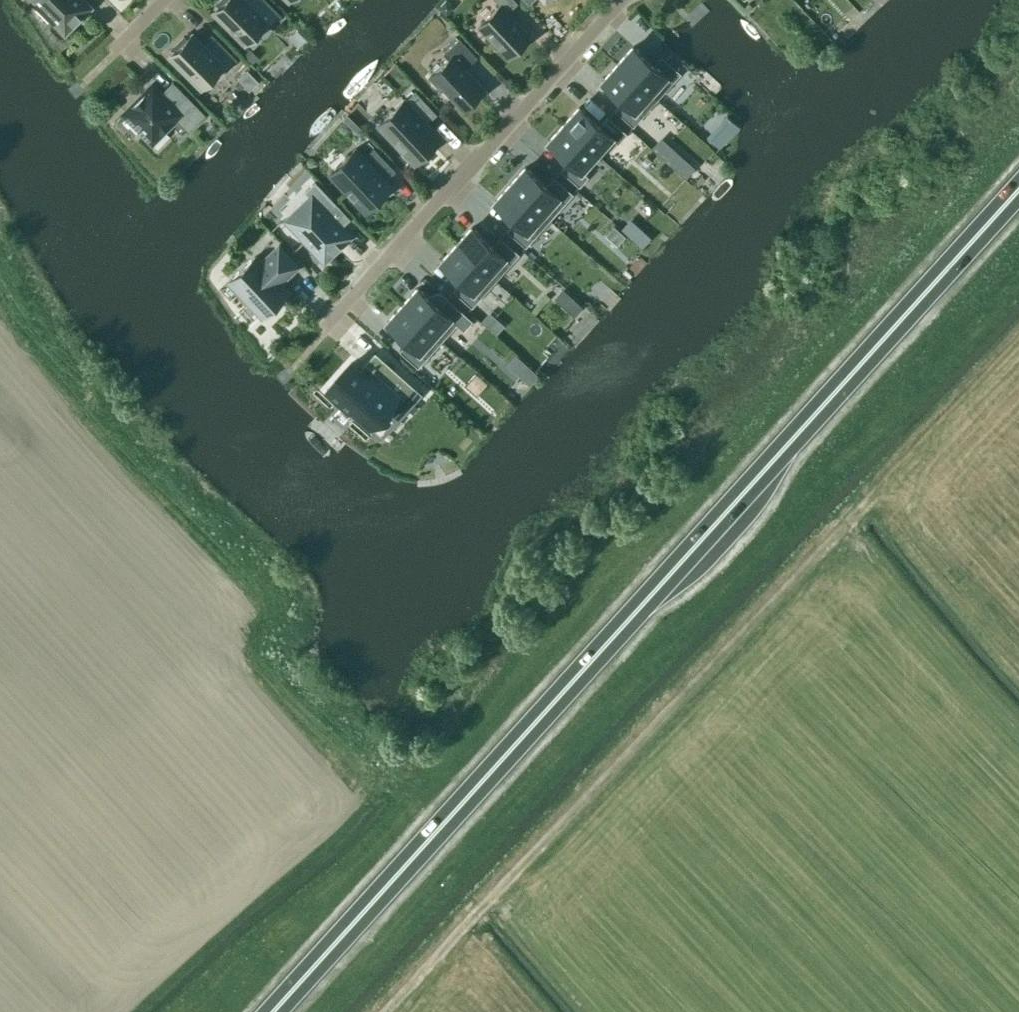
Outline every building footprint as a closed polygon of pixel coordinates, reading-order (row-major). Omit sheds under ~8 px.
[(64,30),(88,6),(82,0),(34,0),(64,30)] [(267,0),(219,0),(217,2),(219,5),(214,10),(245,42),(266,21),(270,25),(281,14),(267,0)] [(530,36),(507,11),(517,1),(516,0),(496,0),(500,4),(479,24),(509,56),(530,36)] [(175,49),(170,54),(201,86),(222,65),(226,69),(237,58),(212,32),(201,42),(192,33),(186,38),(184,35),(173,46),(175,49)] [(477,56),(459,37),(443,52),(448,57),(428,76),(441,89),(443,88),(463,109),(485,88),(465,67),(477,56)] [(633,45),(617,63),(657,98),(680,72),(662,55),(654,64),(633,45)] [(251,47),(244,54),(247,57),(252,62),(258,56),(251,47)] [(617,63),(602,81),(622,99),(614,108),(633,125),(657,98),(617,63)] [(161,92),(152,84),(124,112),(140,128),(139,130),(152,143),(165,130),(164,128),(175,117),(188,131),(206,113),(173,80),(161,92)] [(378,123),(416,162),(440,139),(425,123),(436,113),(415,91),(404,101),(403,99),(378,123)] [(579,106),(563,123),(599,155),(614,139),(617,142),(626,132),(608,115),(600,124),(579,106)] [(720,121),(718,123),(730,135),(738,126),(726,115),(720,121)] [(563,123),(548,141),(569,160),(561,168),(579,185),(588,175),(581,169),(595,153),(599,156),(599,155),(563,123)] [(656,141),(651,146),(667,159),(675,149),(660,136),(656,141)] [(355,147),(329,172),(365,210),(391,186),(385,179),(395,170),(374,146),(363,156),(355,147)] [(525,166),(510,184),(549,219),(573,192),(554,176),(546,185),(525,166)] [(287,219),(324,258),(349,235),(326,211),(335,203),(315,181),(305,190),(311,196),(287,219)] [(510,184),(494,201),(515,220),(507,229),(525,245),(549,219),(510,184)] [(471,227),(456,244),(495,278),(518,252),(499,235),(491,244),(471,227)] [(299,265),(279,244),(260,262),(254,256),(230,279),(264,315),(288,292),(278,281),(285,275),(286,277),(299,265)] [(456,244),(440,262),(461,280),(453,289),(471,305),(495,278),(456,244)] [(418,287),(402,304),(441,338),(456,322),(463,329),(472,319),(446,296),(438,305),(418,287)] [(402,304),(386,322),(407,340),(399,349),(418,365),(441,338),(402,304)] [(490,322),(487,325),(496,333),(504,324),(494,316),(490,322)] [(506,364),(507,364),(515,371),(524,361),(515,354),(506,364)] [(356,367),(332,395),(354,415),(356,413),(375,430),(396,406),(408,417),(425,399),(385,363),(370,380),(356,367)]
